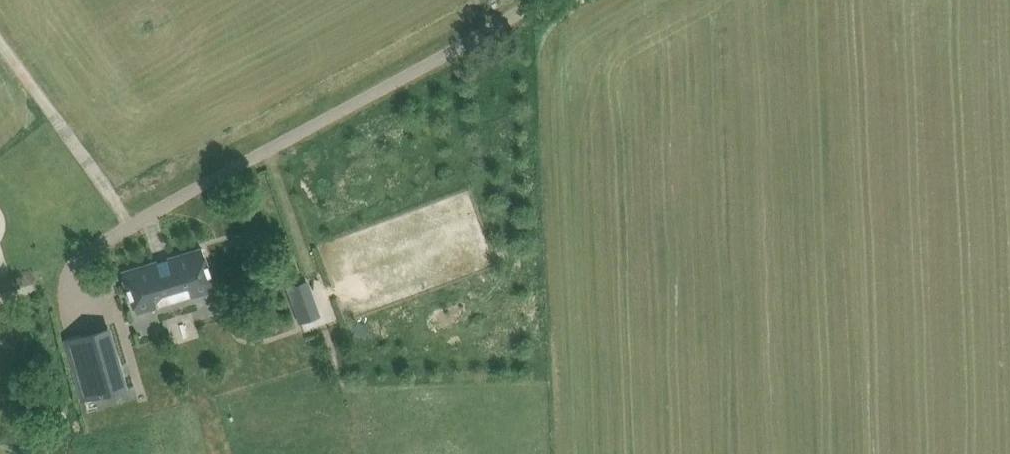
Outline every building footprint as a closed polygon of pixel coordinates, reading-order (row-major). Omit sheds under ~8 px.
[(122,271),(125,282),(133,309),(214,286),(202,248),(122,271)] [(299,322),(312,318),(320,314),(312,290),(307,278),(286,286),(299,322)] [(65,338),(83,402),(96,398),(77,334),(65,338)]
